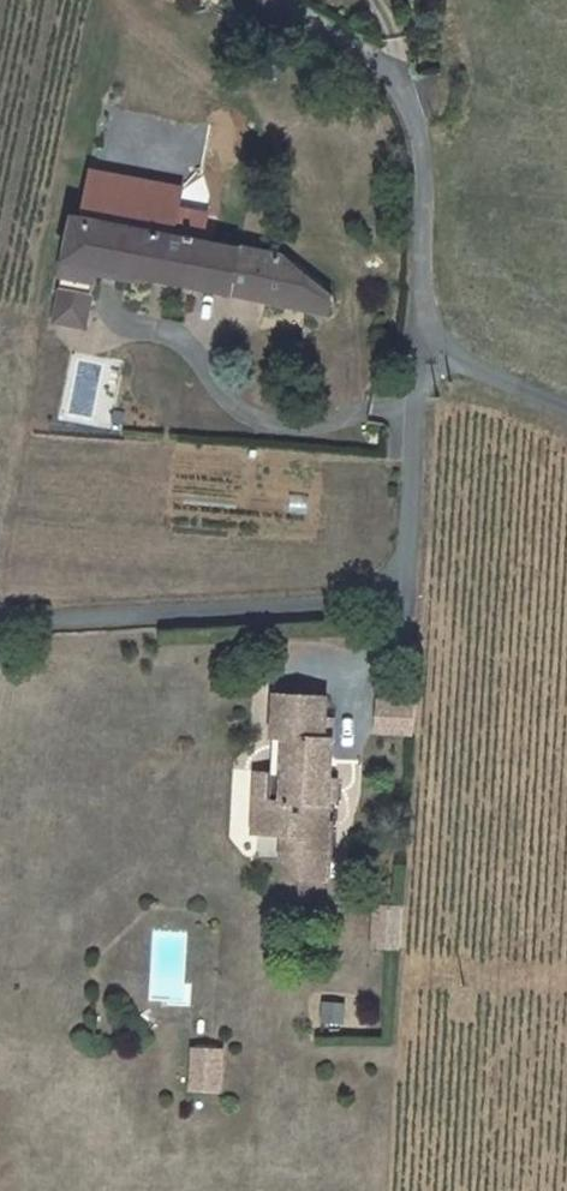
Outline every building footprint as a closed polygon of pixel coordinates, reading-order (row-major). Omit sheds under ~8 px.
[(79,208),(176,229),(185,186),(89,165),(79,208)] [(61,309),(97,311),(99,282),(137,286),(137,277),(330,302),(331,288),(281,251),(73,223),(61,309)] [(97,311),(61,309),(57,328),(95,331),(97,311)] [(325,696),(275,692),(271,733),(272,733),(283,734),(281,772),(269,771),(254,770),(249,829),(279,831),(299,833),(297,846),(307,857),(323,859),(326,822),(323,822),(331,718),(324,718),(325,696)] [(377,701),(375,731),(411,733),(413,704),(377,701)] [(272,733),(269,771),(281,772),(283,734),(272,733)] [(299,833),(279,831),(277,855),(307,857),(297,846),(299,833)] [(329,1022),(351,1024),(352,1006),(330,1005),(329,1022)] [(115,1021),(125,1021),(126,1010),(116,1010),(115,1021)] [(196,1051),(193,1090),(220,1092),(223,1052),(196,1051)]
